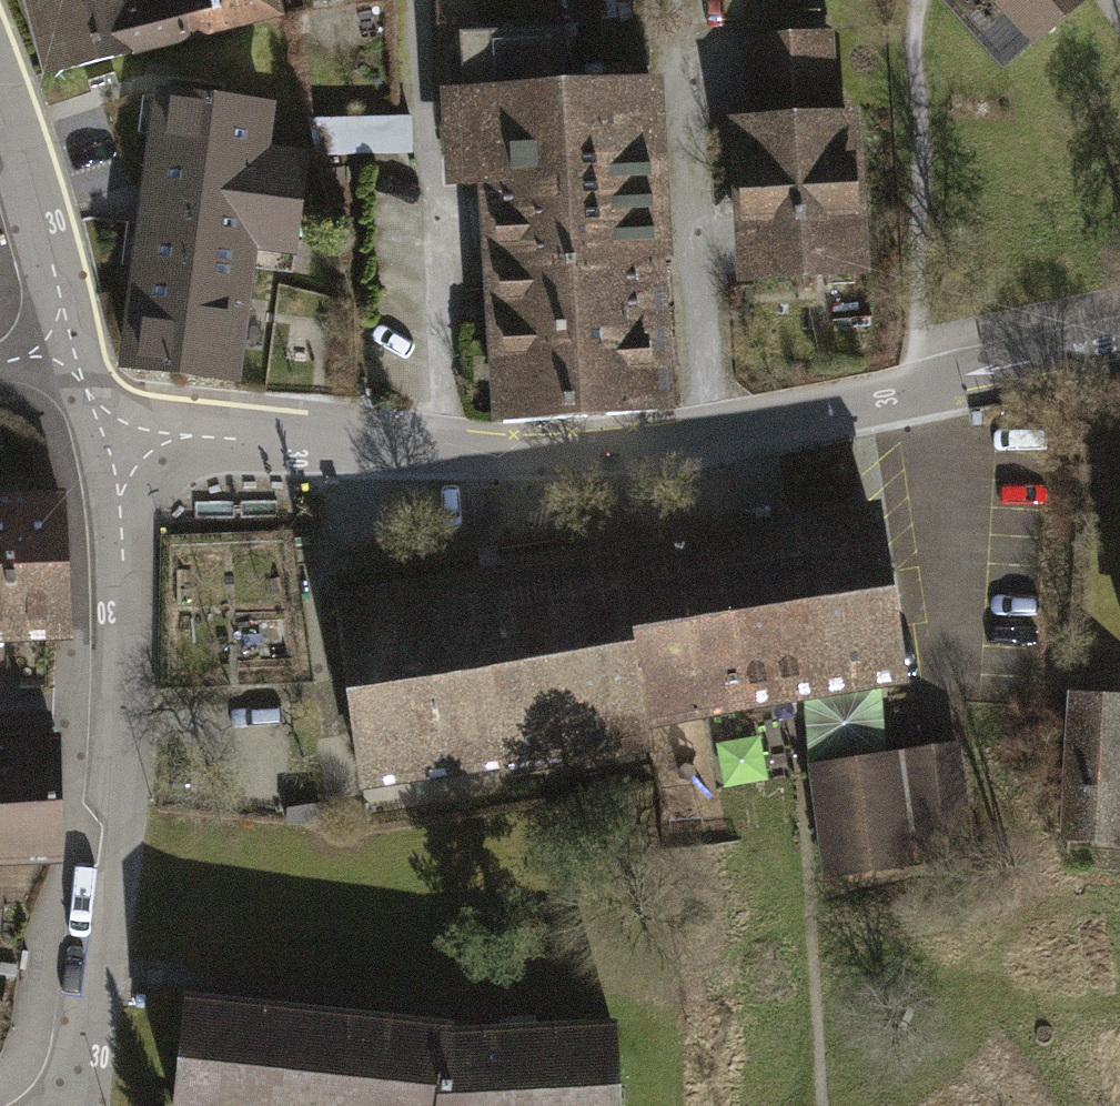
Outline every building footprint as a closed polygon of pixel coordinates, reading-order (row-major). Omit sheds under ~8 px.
[(52,72),(187,39),(177,0),(176,0),(132,11),(129,0),(34,0),(52,72)] [(279,16),(275,0),(177,0),(187,39),(279,16)] [(1004,93),(1093,15),(1079,0),(953,0),(935,16),(1004,93)] [(659,260),(649,65),(562,69),(559,19),(452,25),(460,184),(486,183),(567,179),(572,265),(659,260)] [(748,45),(751,135),(729,136),(735,294),(863,289),(857,131),(829,132),(825,42),(748,45)] [(265,104),(164,92),(131,370),(230,382),(246,245),(293,251),(304,156),(260,151),(265,104)] [(413,120),(312,123),(320,155),(414,154),(413,120)] [(486,183),(499,423),(658,415),(652,293),(661,293),(659,260),(572,265),(567,179),(486,183)] [(66,494),(17,496),(21,648),(70,647),(66,494)] [(21,648),(17,496),(0,496),(0,648),(21,648)] [(869,515),(614,554),(615,559),(641,725),(747,709),(745,693),(893,670),(869,515)] [(643,734),(641,725),(615,559),(383,595),(382,592),(334,599),(362,777),(643,734)] [(1079,692),(1069,840),(1119,843),(1119,695),(1079,692)] [(74,876),(75,739),(0,739),(0,875),(74,876)] [(924,853),(966,847),(952,751),(909,757),(924,853)] [(828,878),(899,870),(886,761),(816,769),(828,878)] [(180,998),(169,1105),(437,1105),(441,1025),(180,998)] [(610,1021),(441,1025),(437,1105),(612,1105),(610,1021)]
